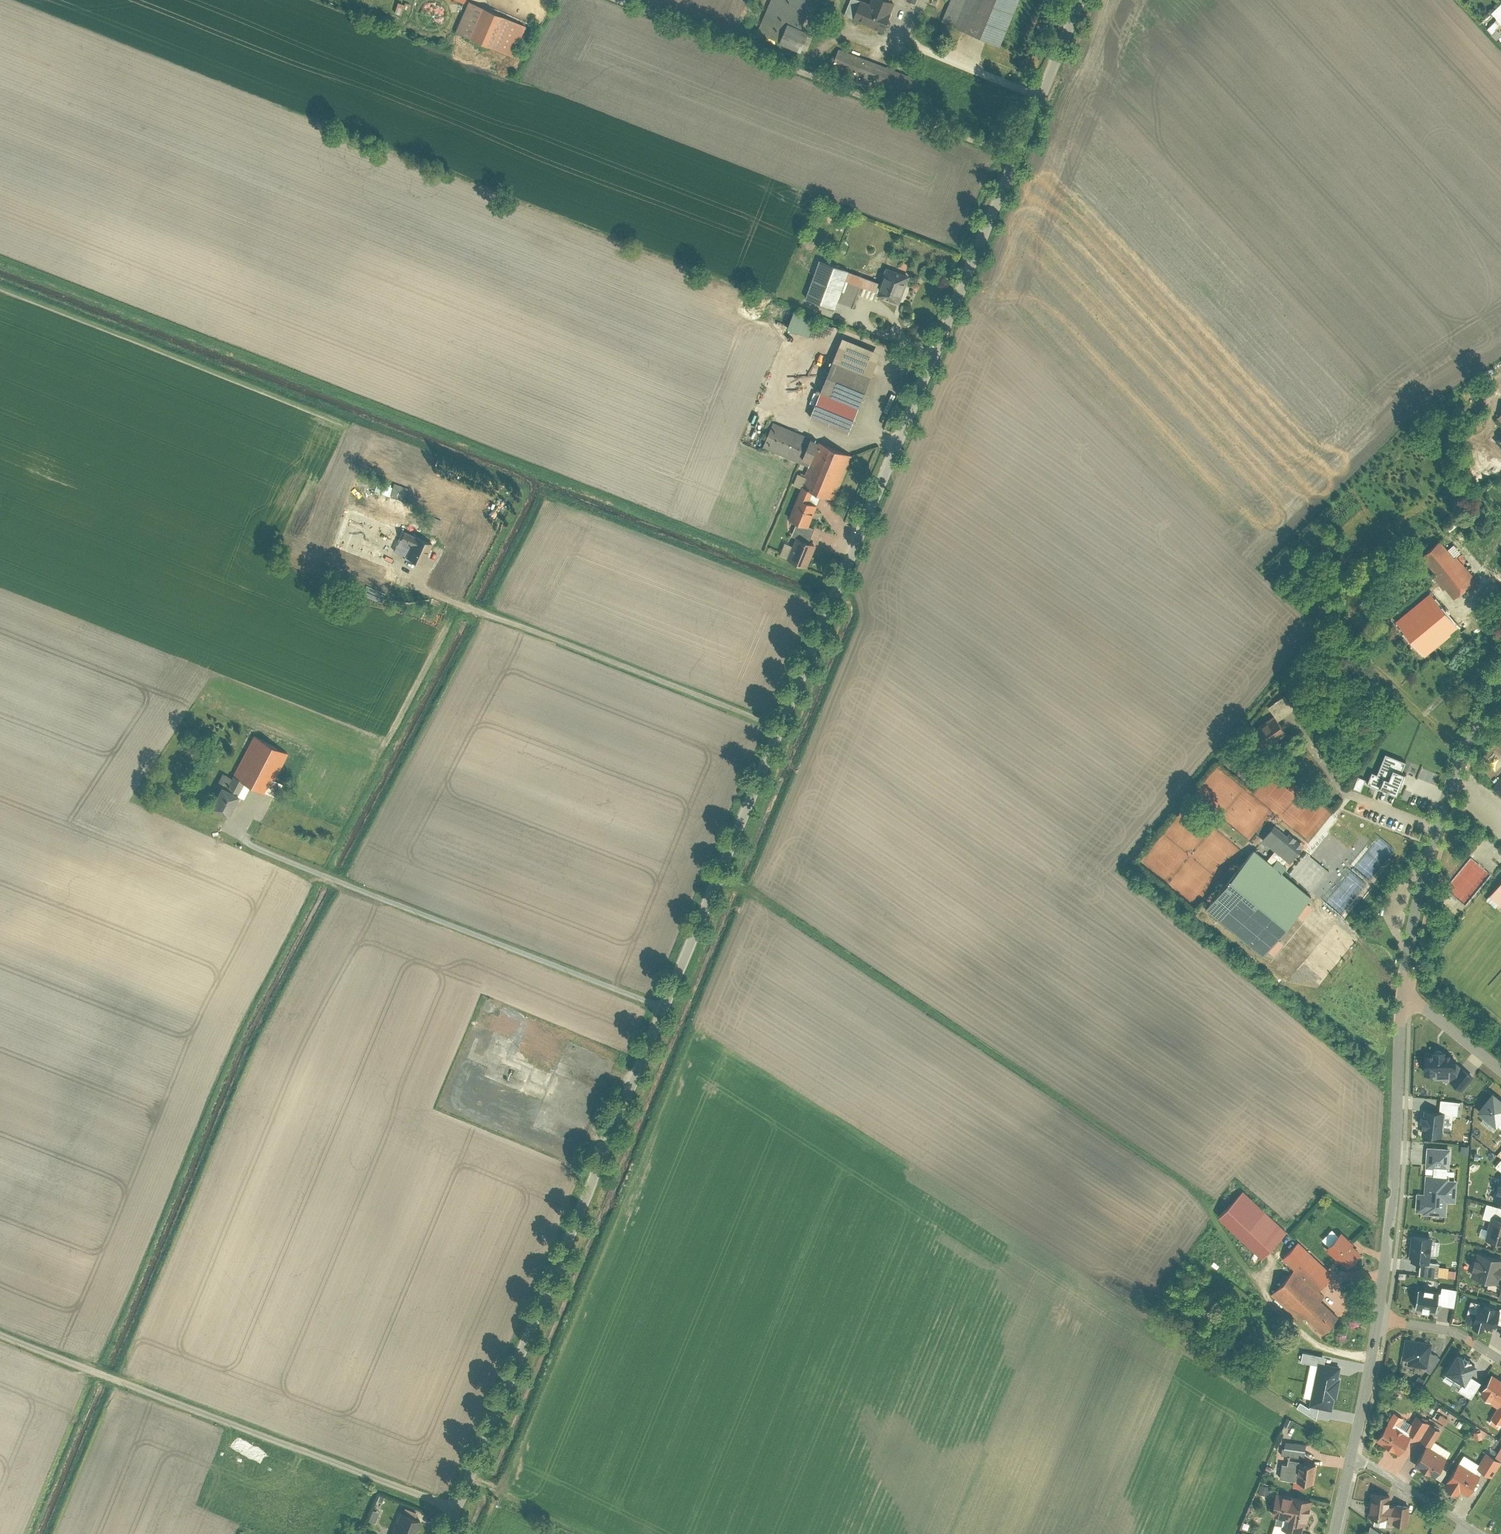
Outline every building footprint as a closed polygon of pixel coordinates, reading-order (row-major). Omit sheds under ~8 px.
[(469,0),(467,0),(454,29),(510,54),(524,24),(469,0)] [(749,25),(794,43),(801,25),(792,21),(800,0),(759,0),(749,25)] [(885,0),(850,0),(844,15),(883,29),(893,3),(885,0)] [(933,14),(992,38),(1007,0),(939,0),(933,14)] [(400,13),(403,3),(395,1),(392,11),(400,13)] [(1490,12),(1500,24),(1500,2),(1490,12)] [(883,77),(887,67),(837,47),(830,63),(863,76),(866,70),(883,77)] [(847,269),(818,259),(805,294),(833,305),(844,277),(847,269)] [(898,302),(909,273),(887,265),(880,282),(877,290),(876,294),(898,302)] [(847,269),(844,277),(877,290),(880,282),(847,269)] [(814,317),(794,310),(788,326),(808,334),(814,317)] [(879,351),(843,336),(833,360),(869,375),(879,351)] [(869,375),(833,360),(821,390),(857,405),(869,375)] [(857,405),(821,390),(810,416),(847,431),(857,405)] [(763,446),(799,460),(808,436),(773,421),(763,446)] [(1472,455),(1490,473),(1500,461),(1500,426),(1472,455)] [(799,460),(810,465),(820,440),(808,436),(799,460)] [(851,453),(820,440),(810,465),(806,474),(802,484),(812,489),(833,497),(851,453)] [(802,484),(806,474),(798,471),(794,481),(802,484)] [(375,479),(372,488),(401,500),(406,487),(392,481),(390,485),(375,479)] [(812,489),(802,484),(789,518),(797,521),(808,525),(817,504),(808,500),(812,489)] [(397,525),(377,514),(366,533),(385,545),(397,525)] [(797,535),(810,540),(815,528),(808,525),(797,521),(792,533),(797,535)] [(410,532),(401,551),(416,558),(425,539),(410,532)] [(788,557),(806,565),(815,543),(810,540),(797,535),(788,557)] [(1470,578),(1438,540),(1419,556),(1451,594),(1470,578)] [(1397,625),(1422,653),(1456,623),(1431,595),(1397,625)] [(1286,731),(1274,714),(1253,730),(1266,747),(1286,731)] [(279,747),(245,729),(224,768),(258,786),(279,747)] [(1372,782),(1391,789),(1403,759),(1383,751),(1372,782)] [(1356,775),(1352,786),(1359,788),(1362,777),(1356,775)] [(231,789),(214,780),(203,801),(219,810),(231,789)] [(1274,822),(1262,836),(1287,858),(1300,843),(1274,822)] [(1205,903),(1261,950),(1311,891),(1288,872),(1255,844),(1205,903)] [(1306,851),(1288,872),(1311,891),(1329,870),(1306,851)] [(1470,855),(1444,887),(1464,903),(1490,871),(1470,855)] [(1500,906),(1500,879),(1487,893),(1500,906)] [(1275,936),(1269,943),(1275,948),(1281,942),(1275,936)] [(1443,1054),(1432,1054),(1432,1058),(1423,1058),(1423,1077),(1434,1077),(1434,1080),(1450,1082),(1462,1092),(1473,1078),(1460,1069),(1457,1073),(1454,1072),(1455,1066),(1455,1060),(1449,1059),(1449,1057),(1444,1057),(1443,1054)] [(1493,1094),(1480,1109),(1500,1126),(1500,1125),(1500,1101),(1493,1094)] [(1442,1112),(1423,1111),(1422,1137),(1440,1138),(1442,1112)] [(1449,1150),(1427,1149),(1426,1168),(1429,1168),(1428,1177),(1425,1177),(1424,1196),(1416,1196),(1415,1213),(1423,1214),(1424,1216),(1446,1217),(1447,1203),(1455,1204),(1456,1182),(1447,1182),(1447,1179),(1445,1179),(1445,1170),(1448,1171),(1449,1150)] [(1243,1189),(1218,1214),(1262,1256),(1287,1231),(1243,1189)] [(1491,1219),(1485,1241),(1500,1246),(1500,1221),(1491,1219)] [(1361,1250),(1340,1231),(1326,1246),(1347,1265),(1361,1250)] [(1431,1238),(1414,1238),(1413,1265),(1419,1265),(1430,1265),(1431,1238)] [(1333,1271),(1299,1240),(1283,1257),(1316,1288),(1333,1271)] [(1476,1257),(1471,1280),(1497,1286),(1500,1270),(1500,1263),(1476,1257)] [(1430,1265),(1419,1265),(1418,1277),(1436,1278),(1437,1266),(1430,1265)] [(1323,1297),(1295,1270),(1273,1293),(1300,1318),(1304,1314),(1324,1332),(1339,1316),(1320,1299),(1323,1297)] [(1457,1291),(1441,1288),(1440,1294),(1437,1294),(1435,1305),(1454,1308),(1457,1291)] [(1437,1294),(1417,1290),(1414,1309),(1434,1313),(1437,1294)] [(1498,1312),(1476,1306),(1472,1325),(1495,1330),(1498,1312)] [(1431,1345),(1401,1339),(1397,1365),(1427,1370),(1431,1345)] [(1475,1368),(1455,1357),(1444,1375),(1464,1386),(1475,1368)] [(1342,1364),(1318,1359),(1314,1383),(1337,1387),(1342,1364)] [(1491,1376),(1480,1396),(1500,1408),(1500,1382),(1491,1376)] [(1337,1387),(1314,1383),(1309,1405),(1333,1409),(1337,1387)] [(1499,1407),(1491,1422),(1500,1428),(1500,1408),(1499,1407)] [(1435,1418),(1443,1423),(1446,1416),(1439,1412),(1435,1418)] [(1402,1418),(1393,1413),(1377,1442),(1399,1456),(1410,1438),(1396,1430),(1402,1418)] [(1427,1425),(1417,1418),(1407,1434),(1417,1441),(1427,1425)] [(1440,1433),(1429,1426),(1419,1442),(1430,1449),(1440,1433)] [(1281,1456),(1303,1459),(1305,1445),(1286,1442),(1285,1449),(1282,1448),(1281,1456)] [(1497,1445),(1489,1457),(1500,1464),(1500,1463),(1500,1447),(1497,1445)] [(1430,1449),(1427,1447),(1414,1467),(1434,1479),(1447,1460),(1430,1449)] [(1489,1457),(1486,1455),(1476,1471),(1491,1480),(1500,1464),(1489,1457)] [(1287,1465),(1281,1465),(1280,1478),(1297,1482),(1301,1463),(1288,1461),(1287,1465)] [(1301,1463),(1297,1482),(1313,1485),(1317,1466),(1301,1463)] [(1480,1479),(1455,1464),(1441,1487),(1457,1497),(1460,1492),(1468,1497),(1480,1479)] [(1300,1533),(1303,1524),(1306,1524),(1311,1502),(1275,1493),(1270,1516),(1283,1519),(1280,1529),(1300,1533)] [(1406,1527),(1408,1509),(1387,1507),(1388,1497),(1370,1495),(1368,1518),(1392,1520),(1391,1525),(1406,1527)] [(368,1519),(372,1520),(376,1510),(371,1508),(368,1519)] [(397,1511),(388,1533),(410,1533),(416,1518),(397,1511)] [(1385,1532),(1371,1524),(1367,1533),(1385,1533),(1385,1532)]
